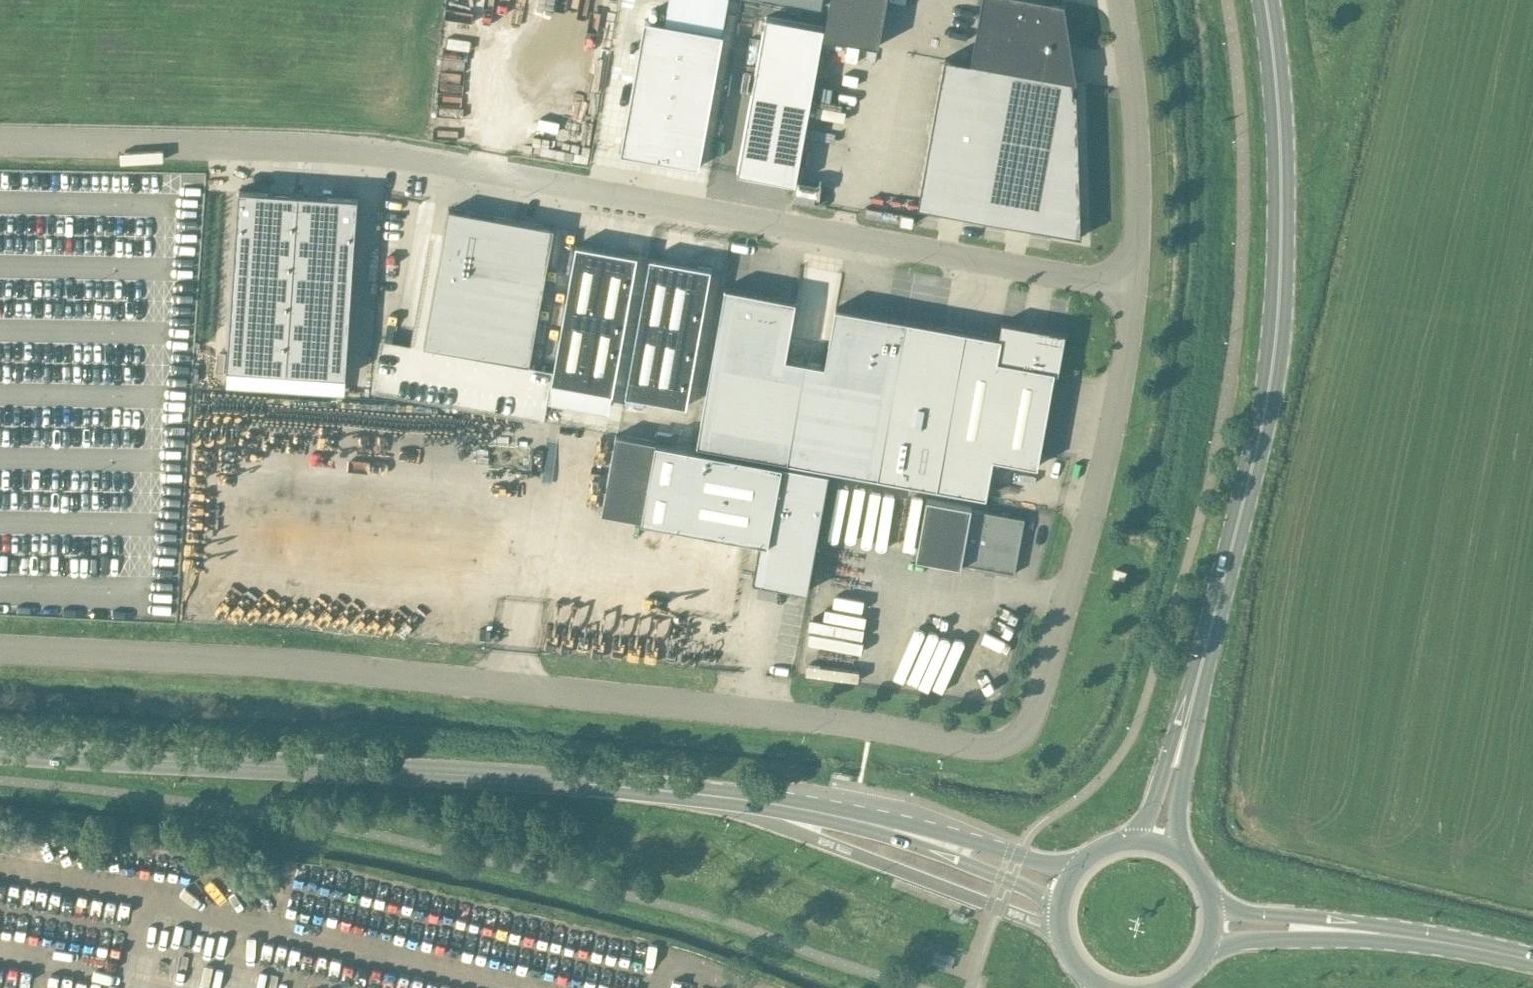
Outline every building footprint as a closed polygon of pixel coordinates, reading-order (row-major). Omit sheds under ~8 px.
[(824,36),(879,46),(887,0),(831,0),(824,36)] [(1050,0),(982,0),(971,62),(945,57),(918,206),(1082,237),(1077,92),(1073,91),(1075,81),(1077,82),(1071,45),(1058,42),(1065,3),(1050,0)] [(766,16),(737,173),(796,184),(824,26),(766,16)] [(645,18),(621,152),(700,167),(724,33),(645,18)] [(300,192),(241,186),(225,365),(284,371),(300,192)] [(284,371),(344,376),(360,197),(300,192),(284,371)] [(450,211),(425,349),(532,368),(556,230),(450,211)] [(552,382),(613,393),(638,255),(576,244),(552,382)] [(626,395),(687,406),(712,268),(650,257),(626,395)] [(698,444),(789,461),(806,361),(786,358),(796,300),(726,287),(698,444)] [(825,365),(806,361),(789,461),(878,477),(906,319),(836,307),(825,365)] [(906,319),(878,477),(987,496),(994,458),(1038,466),(1055,372),(1058,373),(1065,333),(1002,322),(1000,336),(906,319)] [(602,512),(642,520),(656,441),(616,434),(602,512)] [(829,472),(688,448),(673,525),(769,542),(762,578),(805,585),(804,590),(808,591),(829,472)] [(884,486),(834,477),(830,502),(879,511),(884,486)] [(1015,573),(1025,518),(972,509),(972,506),(927,498),(916,558),(961,566),(962,564),(1015,573)] [(826,525),(875,534),(879,511),(830,502),(826,525)] [(875,534),(826,525),(822,549),(871,558),(875,534)] [(817,573),(867,581),(871,558),(822,549),(817,573)] [(813,596),(863,605),(867,581),(817,573),(813,596)] [(809,620),(859,629),(863,605),(813,596),(809,620)] [(805,644),(855,652),(859,629),(809,620),(805,644)] [(931,687),(940,634),(904,627),(902,634),(921,638),(935,641),(929,674),(907,670),(905,682),(931,687)] [(801,668),(850,677),(855,652),(805,644),(801,668)] [(902,671),(895,670),(892,683),(899,685),(902,671)] [(853,774),(832,770),(830,778),(851,782),(853,774)] [(967,917),(953,913),(951,920),(964,925),(967,917)]
